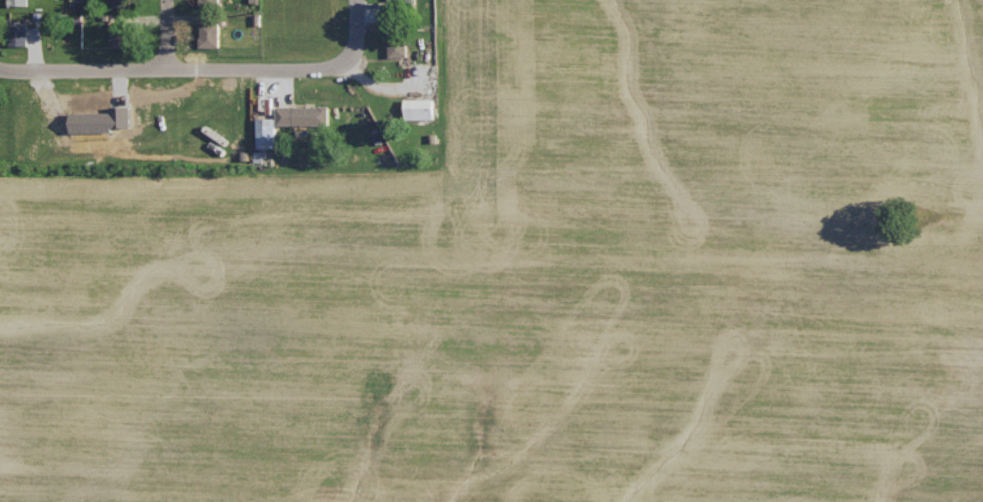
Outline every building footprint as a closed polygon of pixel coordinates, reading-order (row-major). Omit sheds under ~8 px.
[(31,44),(30,21),(12,22),(13,44),(31,44)] [(114,21),(115,46),(135,46),(135,21),(114,21)] [(222,46),(223,21),(204,21),(204,46),(222,46)] [(392,56),(411,56),(410,33),(391,34),(392,56)] [(438,97),(410,98),(410,118),(438,117),(438,97)] [(280,105),(280,125),(332,124),(332,104),(280,105)] [(279,117),(261,117),(261,147),(279,147),(279,117)]
